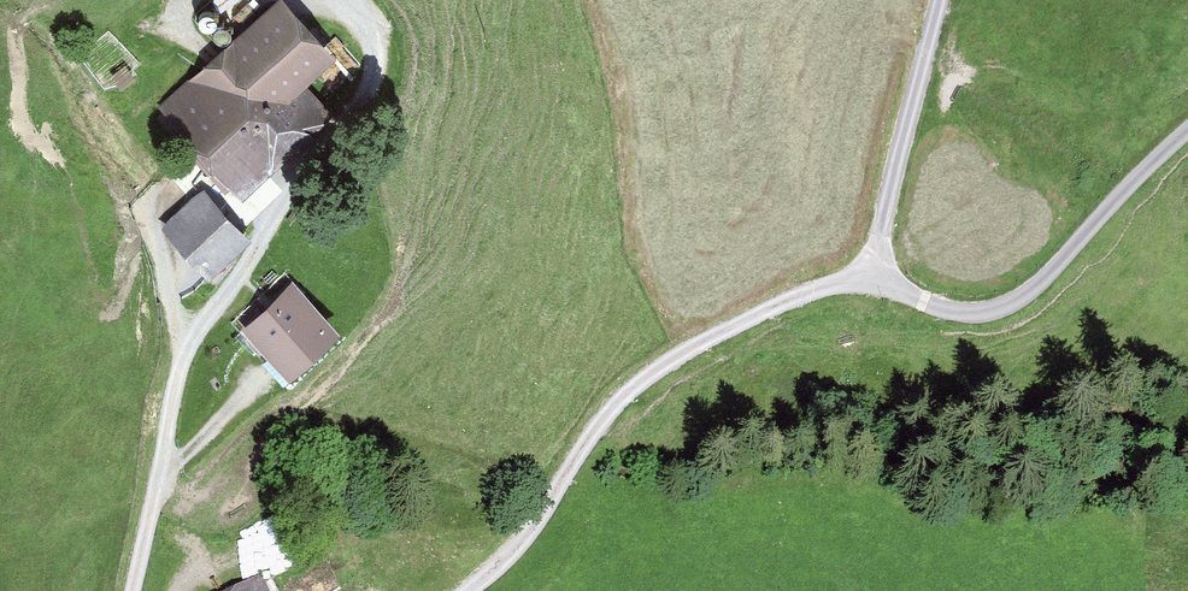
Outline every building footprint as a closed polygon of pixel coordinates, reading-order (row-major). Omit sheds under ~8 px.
[(278,9),(161,115),(207,165),(218,155),(240,179),(314,113),(289,84),(320,56),(278,9)] [(244,239),(207,200),(174,230),(211,270),(244,239)] [(334,333),(292,289),(243,335),(285,379),(334,333)]
